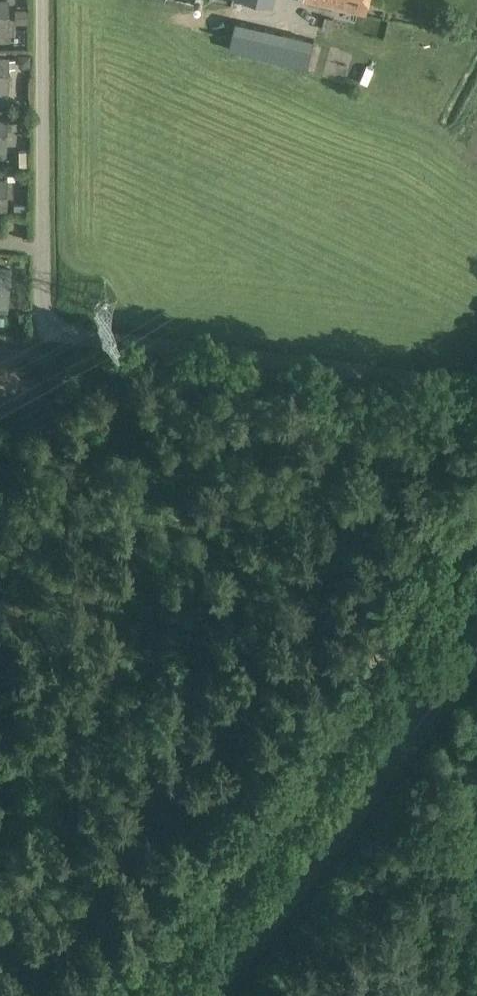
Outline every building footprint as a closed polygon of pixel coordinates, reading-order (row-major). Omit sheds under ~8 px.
[(241,10),(259,14),(262,2),(273,4),(274,0),(244,0),(241,10)] [(306,1),(366,14),(369,0),(306,0),(306,1)] [(16,8),(16,22),(25,22),(24,8),(16,8)] [(309,54),(311,33),(260,28),(258,49),(309,54)] [(30,55),(19,55),(19,63),(23,66),(30,66),(30,55)] [(23,203),(13,203),(13,212),(23,212),(23,203)] [(1,311),(8,312),(11,268),(0,266),(0,311),(1,311)]
